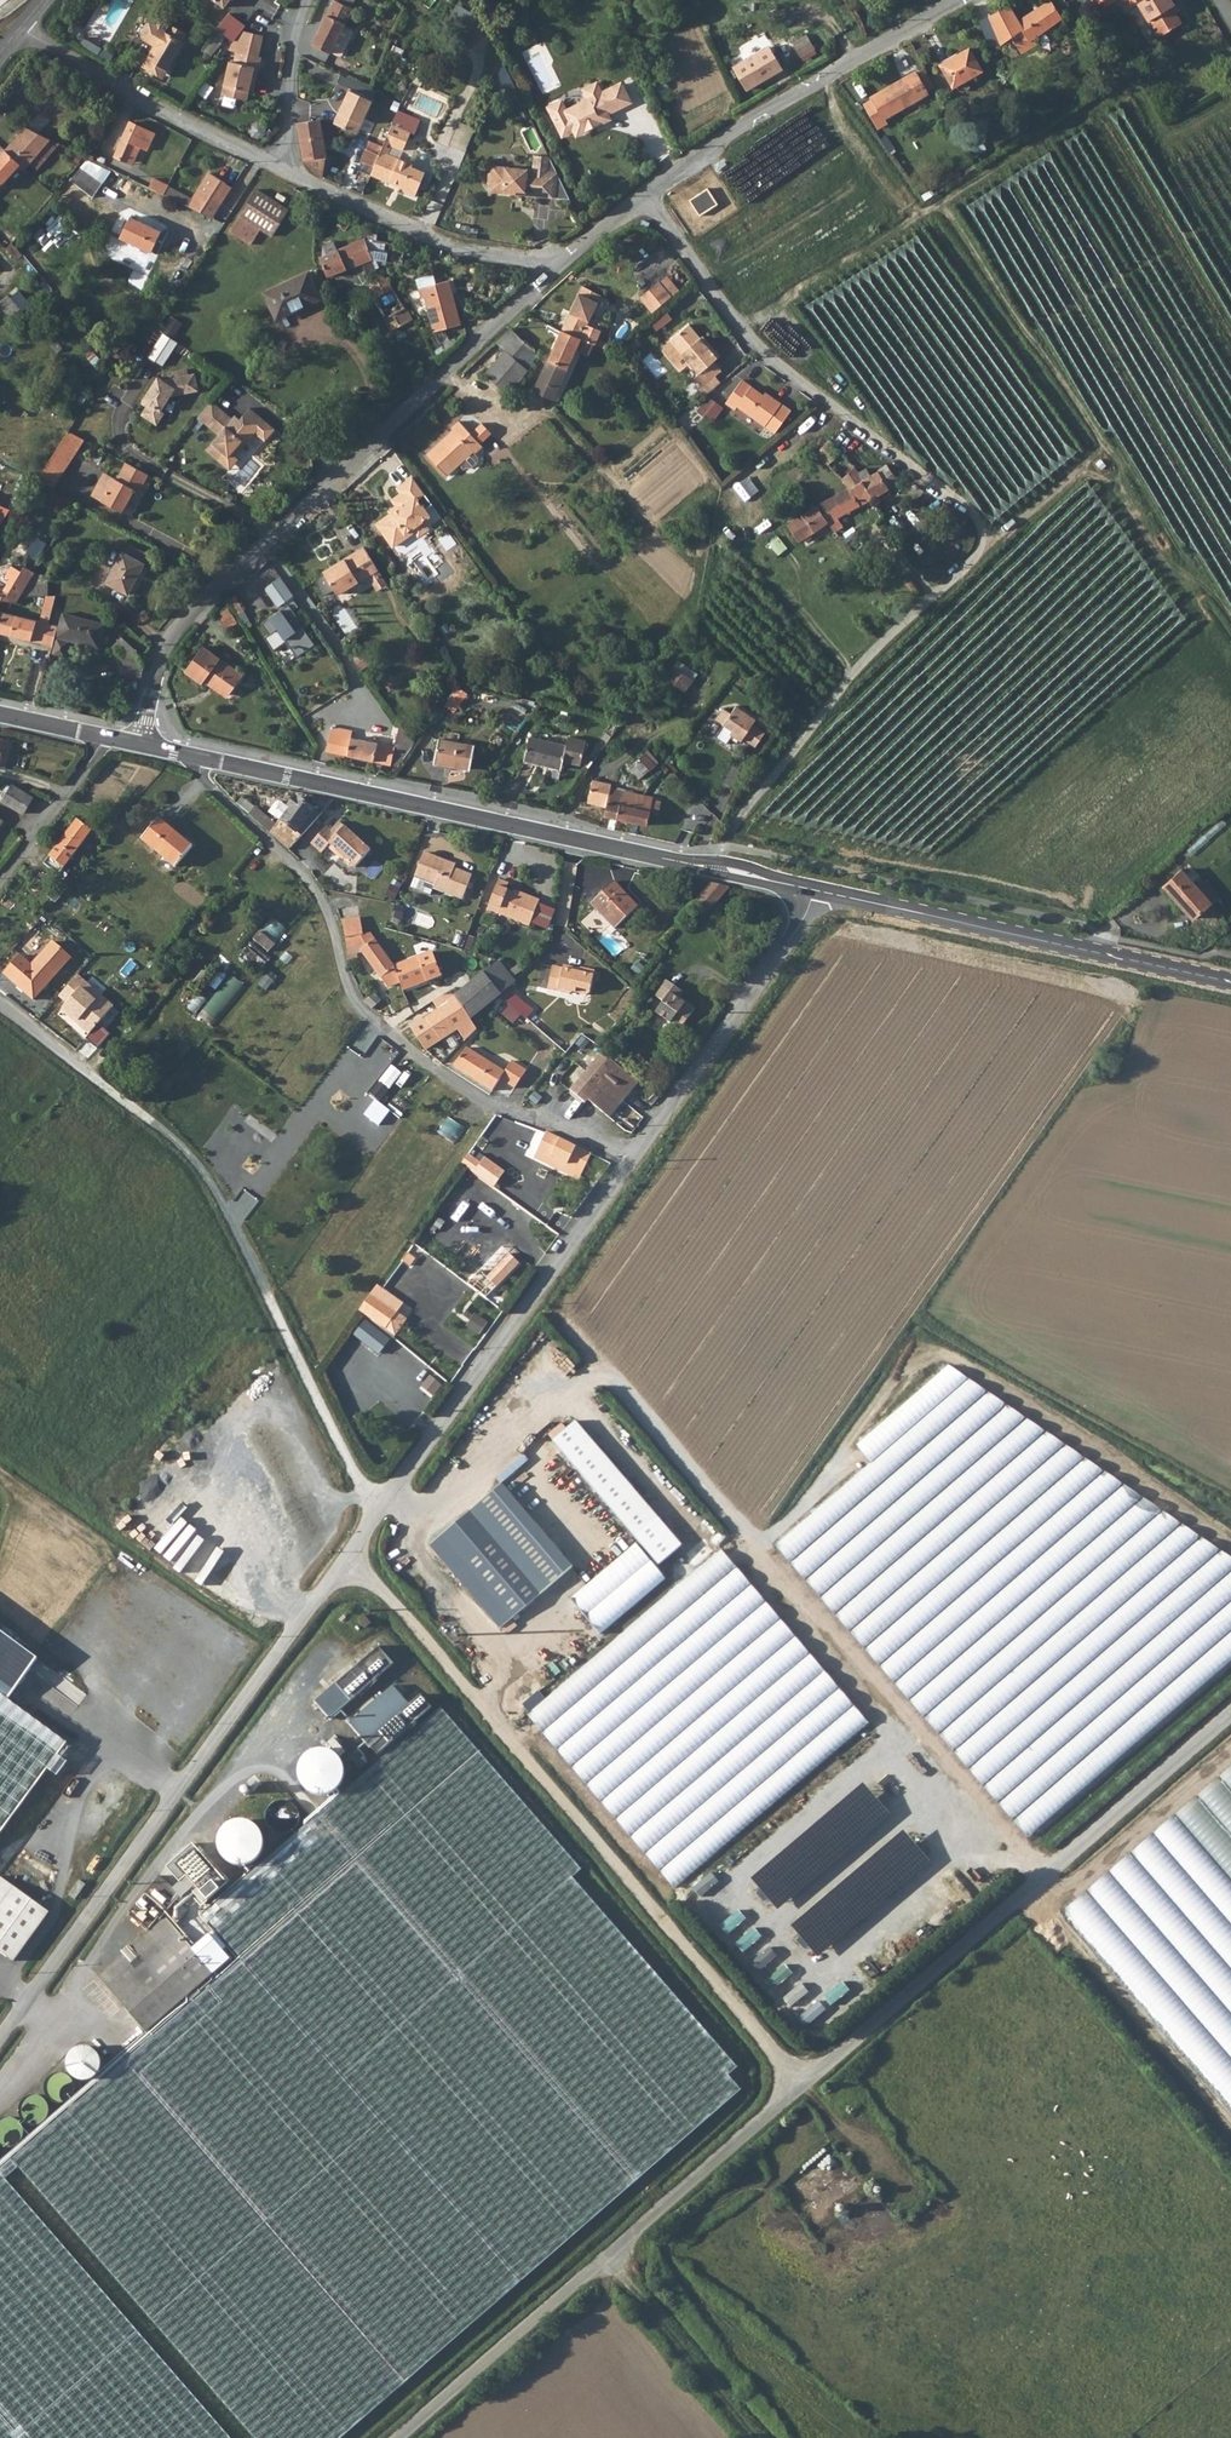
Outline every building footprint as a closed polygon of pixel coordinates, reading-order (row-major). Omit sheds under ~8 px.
[(218,9),(225,0),(208,0),(218,9)] [(990,18),(1003,49),(1014,41),(1023,56),(1037,44),(1034,40),(1063,18),(1052,0),(1051,0),(1019,22),(1009,6),(990,18)] [(1101,8),(1115,0),(1096,0),(1101,8)] [(1163,34),(1183,23),(1173,6),(1176,5),(1173,0),(1125,0),(1130,8),(1139,3),(1149,21),(1153,18),(1163,34)] [(353,9),(334,1),(312,45),(330,53),(331,51),(345,24),(353,9)] [(461,3),(450,20),(469,33),(481,16),(461,3)] [(186,32),(156,16),(152,22),(149,21),(145,23),(140,31),(142,38),(154,44),(142,66),(162,76),(186,32)] [(1149,21),(1158,37),(1163,34),(1153,18),(1149,21)] [(354,29),(345,24),(331,51),(340,56),(343,54),(355,32),(354,29)] [(223,61),(218,93),(245,98),(247,91),(252,92),(261,34),(239,31),(231,41),(227,50),(233,52),(231,62),(223,61)] [(809,36),(795,44),(804,59),(818,50),(809,36)] [(87,37),(82,44),(99,56),(104,49),(87,37)] [(748,90),(784,71),(772,49),(735,69),(748,90)] [(942,66),(954,88),(983,72),(970,49),(942,66)] [(917,75),(929,93),(935,90),(924,71),(917,75)] [(929,93),(917,75),(917,73),(873,99),(874,101),(866,106),(880,130),(888,125),(886,121),(930,95),(929,93)] [(603,94),(598,84),(597,85),(586,90),(591,100),(567,111),(563,101),(551,106),(565,135),(574,131),(583,133),(605,122),(608,114),(631,102),(622,84),(603,94)] [(358,135),(373,99),(349,89),(334,125),(358,135)] [(565,135),(551,106),(549,108),(563,136),(565,135)] [(422,120),(399,110),(393,124),(412,132),(416,134),(422,120)] [(320,120),(298,123),(305,159),(320,175),(323,177),(327,155),(320,120)] [(130,122),(115,155),(128,161),(136,143),(142,146),(148,149),(155,133),(130,122)] [(472,142),(475,126),(459,123),(455,143),(460,144),(461,139),(472,142)] [(412,132),(393,124),(373,174),(392,182),(393,180),(404,184),(406,192),(417,196),(427,171),(414,166),(415,163),(390,152),(393,145),(405,150),(412,132)] [(27,127),(5,150),(21,165),(25,169),(50,139),(27,127)] [(136,143),(128,161),(134,164),(142,146),(136,143)] [(21,165),(5,150),(0,155),(0,188),(21,165)] [(98,198),(112,170),(85,156),(62,202),(76,209),(84,191),(98,198)] [(490,187),(489,193),(511,195),(511,191),(524,192),(523,196),(534,198),(535,195),(554,197),(554,200),(569,201),(549,160),(534,158),(532,171),(492,167),(491,173),(489,174),(488,183),(490,187)] [(164,194),(196,209),(200,201),(211,207),(225,182),(209,172),(193,198),(168,186),(164,194)] [(153,179),(149,187),(164,194),(168,186),(153,179)] [(211,207),(217,210),(232,186),(225,182),(211,207)] [(705,186),(685,197),(696,215),(715,204),(705,186)] [(289,209),(257,190),(230,232),(251,245),(261,230),(271,236),(289,209)] [(161,231),(130,217),(120,239),(151,252),(161,231)] [(17,228),(8,238),(14,243),(22,233),(17,228)] [(367,240),(320,256),(328,276),(361,264),(366,274),(377,270),(373,259),(367,240)] [(405,263),(405,245),(367,240),(373,259),(405,263)] [(282,318),(323,294),(309,270),(268,293),(282,318)] [(416,280),(421,299),(424,298),(428,310),(435,332),(461,325),(449,281),(436,284),(433,275),(416,280)] [(393,331),(412,321),(413,320),(388,280),(384,276),(371,283),(377,296),(374,297),(393,331)] [(660,280),(640,297),(654,313),(673,295),(660,280)] [(588,327),(588,326),(592,318),(602,295),(582,286),(568,318),(588,327)] [(621,294),(632,307),(641,300),(629,287),(621,294)] [(11,299),(21,311),(24,309),(13,296),(11,299)] [(418,313),(428,310),(424,298),(421,299),(414,301),(418,313)] [(21,311),(11,299),(4,304),(13,316),(21,311)] [(173,316),(167,330),(174,333),(181,319),(173,316)] [(568,318),(562,330),(593,344),(595,345),(601,332),(588,326),(588,327),(568,318)] [(696,382),(701,388),(710,381),(702,371),(713,362),(720,356),(708,343),(705,345),(688,326),(669,341),(671,343),(689,363),(687,366),(696,376),(694,378),(696,382)] [(538,355),(533,348),(511,328),(496,342),(505,349),(516,359),(511,365),(518,370),(522,365),(528,369),(538,355)] [(165,334),(157,329),(142,353),(150,358),(165,334)] [(589,352),(593,344),(562,330),(539,382),(557,391),(578,347),(589,352)] [(164,366),(178,343),(165,334),(150,358),(164,366)] [(687,366),(689,363),(671,343),(661,353),(679,373),(687,366)] [(516,359),(505,349),(490,366),(509,381),(515,384),(524,375),(518,370),(511,365),(516,359)] [(702,371),(710,381),(721,371),(713,362),(702,371)] [(508,393),(515,384),(509,381),(490,366),(485,372),(508,393)] [(197,374),(181,377),(175,378),(164,380),(159,377),(144,400),(150,404),(142,415),(157,425),(165,413),(162,411),(172,397),(200,392),(197,374)] [(771,397),(769,400),(742,381),(726,404),(736,411),(739,408),(774,433),(790,411),(771,397)] [(698,391),(701,388),(696,382),(693,385),(698,391)] [(721,411),(704,400),(697,411),(713,422),(721,411)] [(250,409),(240,420),(237,424),(232,419),(212,402),(198,417),(219,435),(205,450),(213,458),(220,451),(227,457),(240,442),(247,442),(255,433),(265,442),(275,431),(250,409)] [(473,452),(481,444),(458,419),(450,426),(452,428),(427,451),(447,473),(472,450),(473,452)] [(88,439),(71,429),(61,445),(78,456),(88,439)] [(863,480),(853,466),(830,441),(816,454),(841,482),(843,481),(848,489),(804,514),(789,524),(801,539),(829,522),(836,530),(844,525),(839,517),(859,508),(903,483),(888,465),(863,480)] [(238,461),(234,457),(247,442),(240,442),(227,457),(220,451),(213,458),(228,471),(238,461)] [(78,456),(61,445),(49,465),(66,475),(78,456)] [(141,493),(152,475),(129,462),(119,479),(116,478),(103,500),(123,512),(137,490),(141,493)] [(49,465),(38,483),(55,491),(66,475),(49,465)] [(107,472),(94,494),(103,500),(116,478),(107,472)] [(400,504),(378,521),(394,542),(416,525),(414,523),(422,516),(430,511),(418,496),(427,490),(414,472),(398,484),(403,490),(394,496),(400,504)] [(940,516),(947,506),(929,492),(922,499),(940,516)] [(0,507),(0,526),(11,509),(1,505),(0,507)] [(968,518),(947,506),(940,516),(940,517),(961,530),(968,518)] [(414,523),(416,525),(421,530),(429,524),(422,516),(414,523)] [(370,572),(380,566),(365,543),(325,568),(340,591),(370,572)] [(822,571),(826,569),(814,548),(809,551),(821,572),(822,571)] [(143,565),(122,553),(106,583),(127,595),(143,565)] [(6,601),(17,603),(21,595),(28,585),(35,573),(25,566),(5,596),(0,594),(0,600),(6,601)] [(389,581),(380,566),(370,572),(379,587),(389,581)] [(291,596),(277,576),(261,588),(275,607),(291,596)] [(48,586),(28,585),(21,595),(48,596),(48,586)] [(275,607),(262,616),(291,657),(311,643),(299,627),(292,631),(275,607)] [(223,630),(235,623),(227,609),(219,614),(222,621),(219,623),(223,630)] [(0,611),(0,633),(52,647),(57,625),(0,611)] [(103,625),(62,614),(51,655),(65,659),(69,641),(97,648),(103,625)] [(228,696),(243,676),(203,648),(185,672),(202,685),(206,680),(228,696)] [(359,654),(350,659),(358,671),(366,665),(359,654)] [(692,682),(673,668),(664,680),(683,695),(692,682)] [(467,711),(478,700),(470,692),(459,704),(467,711)] [(724,709),(717,720),(725,725),(734,730),(732,734),(743,741),(745,738),(757,746),(766,732),(754,724),(757,718),(737,706),(732,714),(724,709)] [(725,725),(723,728),(732,734),(734,730),(725,725)] [(352,731),(332,726),(326,750),(391,765),(395,748),(351,738),(352,731)] [(564,749),(526,740),(521,762),(560,771),(562,762),(579,766),(585,743),(567,739),(564,749)] [(474,748),(440,741),(434,764),(469,772),(474,748)] [(640,781),(657,765),(644,753),(629,770),(640,781)] [(586,803),(606,807),(610,789),(610,784),(590,780),(586,803)] [(13,783),(3,800),(23,814),(34,796),(13,783)] [(610,789),(606,807),(604,817),(617,819),(622,791),(610,789)] [(653,797),(645,795),(622,791),(617,819),(648,825),(650,812),(653,799),(653,797)] [(328,808),(335,801),(316,797),(314,804),(328,808)] [(250,815),(287,847),(291,850),(322,815),(297,798),(289,808),(281,801),(276,801),(268,810),(274,815),(270,819),(256,808),(250,815)] [(661,801),(653,799),(650,812),(658,813),(661,801)] [(190,844),(157,817),(140,837),(174,864),(190,844)] [(64,870),(94,832),(79,819),(46,863),(65,879),(67,877),(69,879),(72,876),(64,870)] [(372,852),(339,823),(331,832),(327,828),(312,844),(322,854),(329,847),(337,856),(340,854),(345,859),(345,865),(350,870),(355,869),(372,852)] [(434,888),(463,900),(473,876),(450,867),(451,863),(425,852),(416,877),(436,885),(434,888)] [(1163,888),(1191,922),(1210,906),(1198,892),(1182,872),(1163,888)] [(488,911),(532,927),(541,902),(520,894),(519,897),(507,892),(510,885),(499,882),(488,911)] [(615,927),(638,906),(616,882),(593,904),(615,927)] [(717,905),(730,887),(711,883),(695,901),(708,911),(717,905)] [(1206,886),(1198,892),(1210,906),(1218,900),(1206,886)] [(342,920),(345,928),(350,964),(359,963),(359,955),(363,952),(391,988),(402,983),(396,966),(372,934),(365,935),(362,917),(342,920)] [(275,944),(260,932),(253,939),(269,951),(275,944)] [(259,972),(271,958),(253,943),(241,957),(259,972)] [(32,1002),(69,960),(51,944),(30,968),(19,958),(3,977),(32,1002)] [(396,966),(402,983),(405,992),(444,976),(433,951),(396,966)] [(499,960),(484,973),(503,995),(518,981),(499,960)] [(553,968),(549,991),(568,996),(572,993),(587,997),(591,994),(595,972),(581,969),(580,974),(575,973),(575,970),(564,967),(563,970),(553,968)] [(503,995),(484,973),(456,995),(472,1021),(503,995)] [(88,981),(79,974),(61,995),(70,1003),(66,1008),(83,1019),(81,1022),(94,1032),(117,1003),(103,993),(98,999),(84,987),(88,981)] [(233,975),(204,1018),(218,1027),(247,984),(233,975)] [(679,999),(683,993),(668,981),(657,997),(665,1003),(657,1013),(681,1030),(697,1008),(687,1001),(685,1004),(679,999)] [(365,1002),(373,1010),(374,1011),(385,1017),(393,1016),(377,995),(365,1002)] [(466,1041),(478,1030),(472,1021),(456,995),(448,1001),(450,1004),(413,1030),(427,1050),(458,1028),(466,1041)] [(470,1075),(502,1096),(513,1076),(468,1049),(455,1067),(470,1075)] [(618,1064),(604,1052),(572,1091),(586,1102),(589,1099),(618,1064)] [(377,1079),(393,1093),(409,1075),(392,1061),(377,1079)] [(589,1099),(611,1117),(640,1082),(618,1064),(589,1099)] [(548,1133),(539,1151),(585,1173),(593,1154),(548,1133)] [(539,1151),(535,1159),(581,1181),(585,1173),(539,1151)] [(559,1210),(549,1225),(562,1234),(572,1218),(559,1210)] [(499,1287),(523,1264),(509,1250),(486,1274),(499,1287)] [(380,1296),(365,1317),(390,1335),(405,1314),(380,1296)] [(477,1313),(469,1326),(482,1334),(490,1321),(477,1313)] [(1028,1839),(1230,1663),(1230,1558),(948,1368),(854,1442),(871,1462),(774,1544),(1028,1839)] [(576,1422),(553,1441),(659,1566),(682,1546),(576,1422)] [(502,1485),(474,1508),(546,1591),(573,1568),(502,1485)] [(552,1598),(546,1591),(474,1508),(443,1532),(522,1624),(552,1598)] [(666,1579),(636,1544),(571,1599),(601,1634),(666,1579)] [(527,1713),(676,1888),(869,1725),(721,1552),(527,1713)] [(0,1632),(0,1701),(2,1702),(34,1655),(0,1632)] [(199,1915),(240,1963),(521,2283),(739,2093),(736,2079),(735,2070),(571,1879),(579,1872),(388,1654),(260,1765),(308,1820),(199,1915)] [(59,1744),(2,1702),(0,1701),(0,1824),(59,1744)] [(1230,2106),(1230,1769),(1062,1913),(1230,2106)] [(15,1891),(1,1880),(0,1881),(0,1912),(15,1891)] [(147,1937),(179,1898),(159,1882),(127,1921),(147,1937)] [(50,1916),(15,1891),(0,1912),(0,1956),(14,1966),(50,1916)] [(153,1950),(160,1958),(183,1938),(167,1921),(140,1945),(149,1954),(153,1950)] [(147,2035),(215,1975),(183,1938),(160,1958),(153,1950),(149,1954),(140,1945),(99,1981),(147,2035)] [(15,2164),(255,2437),(344,2437),(521,2283),(240,1963),(15,2164)] [(88,2084),(108,2062),(86,2043),(66,2065),(88,2084)] [(61,2087),(58,2095),(66,2097),(72,2079),(56,2074),(53,2085),(61,2087)] [(21,2116),(42,2123),(48,2103),(27,2096),(21,2116)] [(25,2125),(0,2119),(0,2140),(20,2145),(25,2125)] [(1,2174),(0,2176),(0,2437),(233,2437),(1,2174)]
